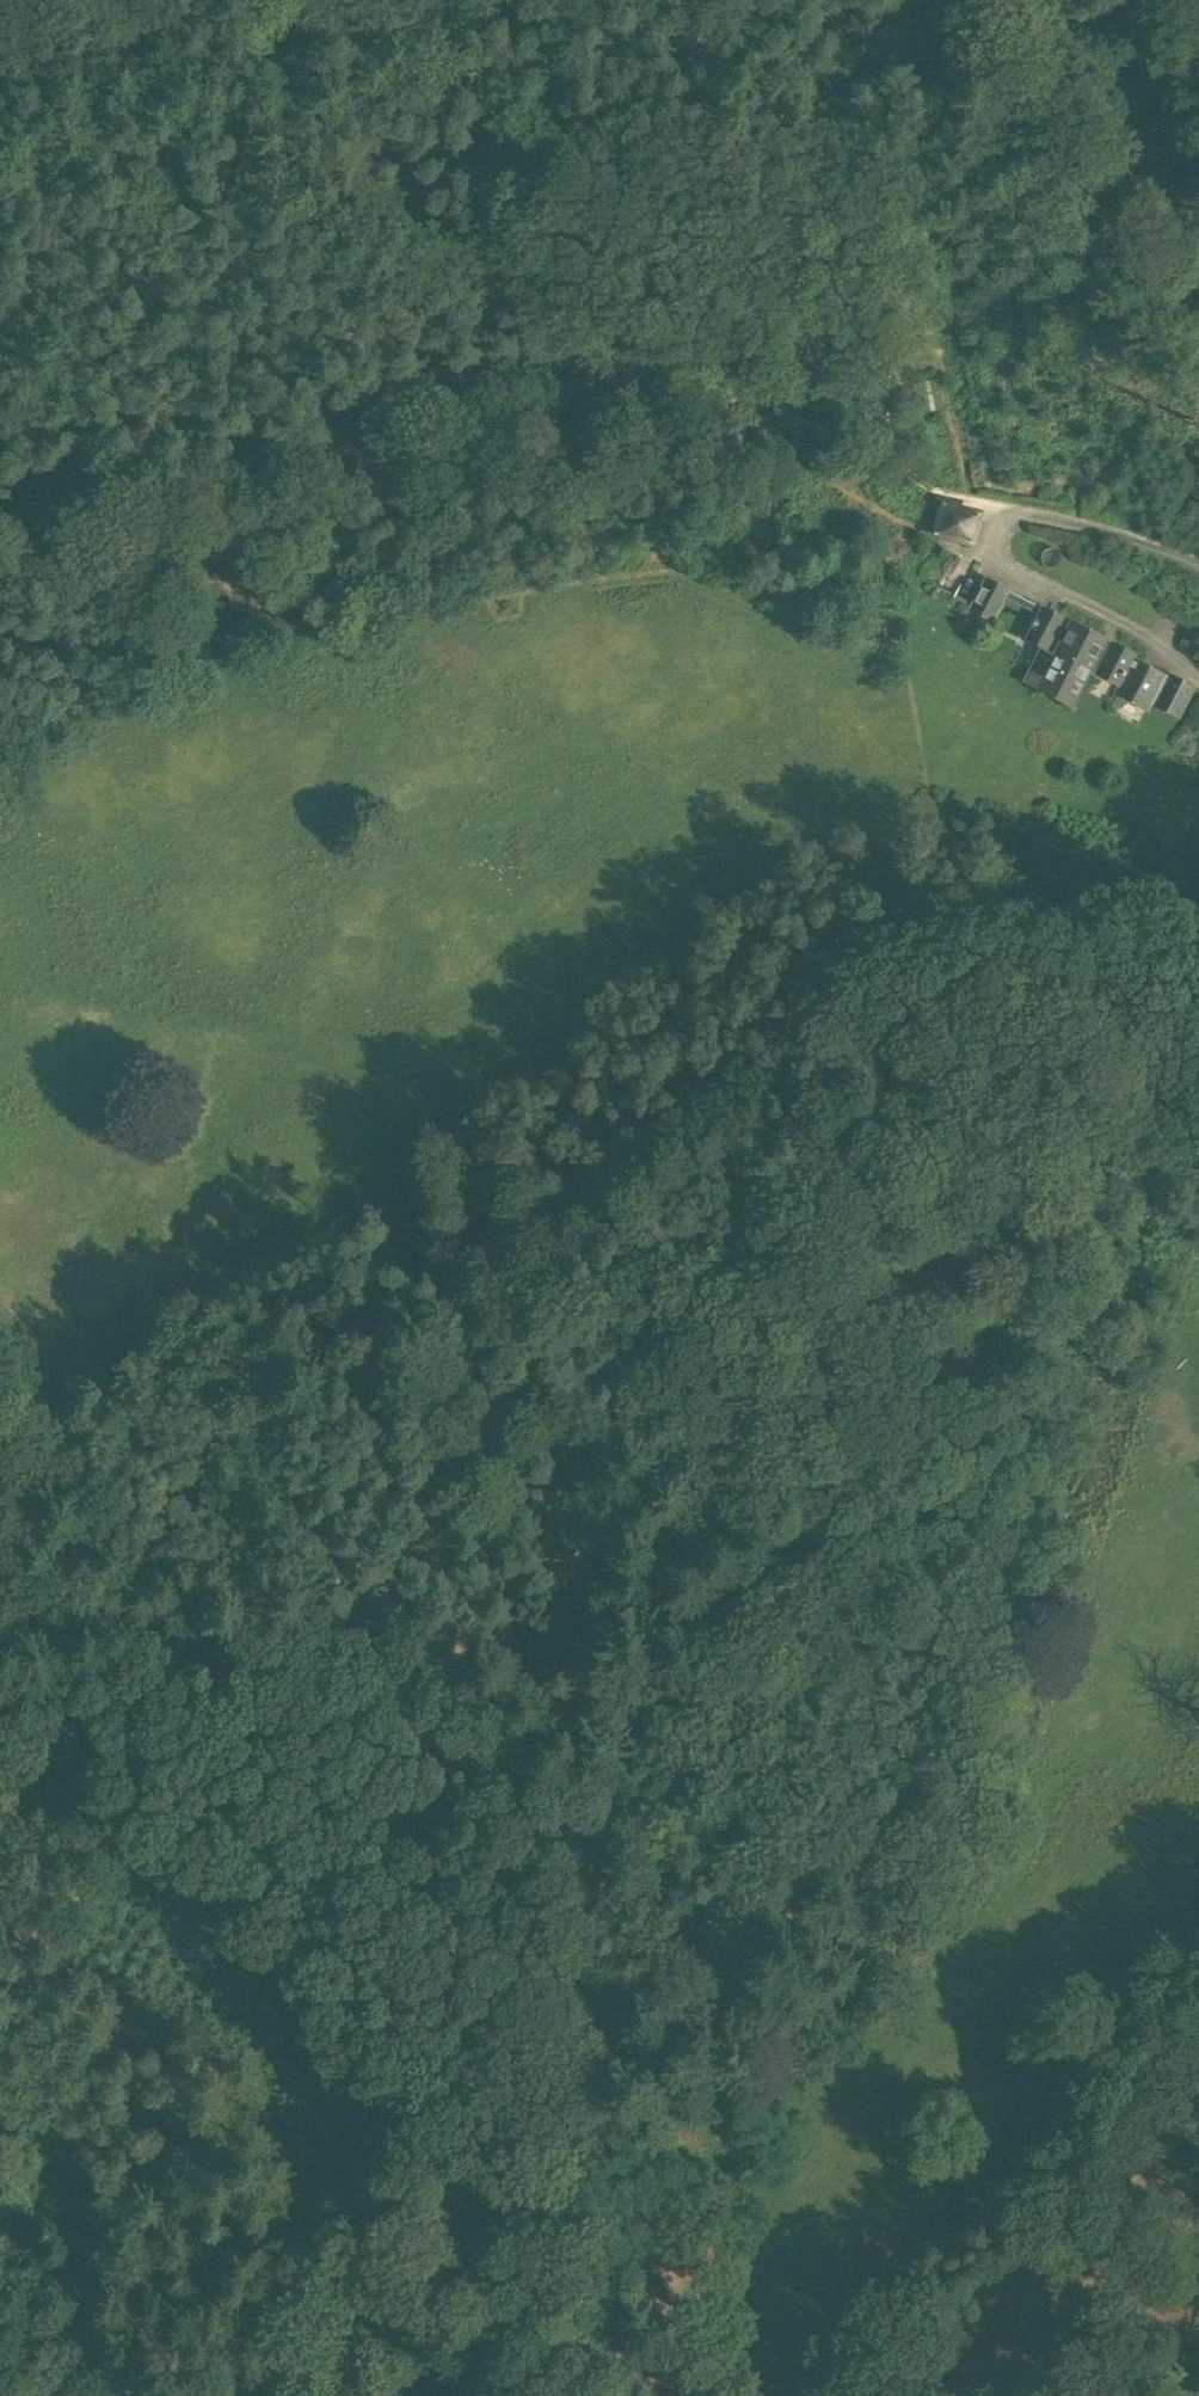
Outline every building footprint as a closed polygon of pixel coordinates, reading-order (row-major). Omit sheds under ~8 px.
[(942,535),(973,543),(980,513),(950,505),(942,535)] [(967,610),(993,622),(1010,589),(985,575),(967,610)] [(1134,653),(1042,606),(1025,638),(1056,653),(1038,687),(1071,704),(1089,670),(1117,684),(1114,691),(1147,708),(1151,701),(1155,703),(1154,705),(1176,716),(1191,685),(1170,675),(1169,677),(1132,658),(1134,653)]
